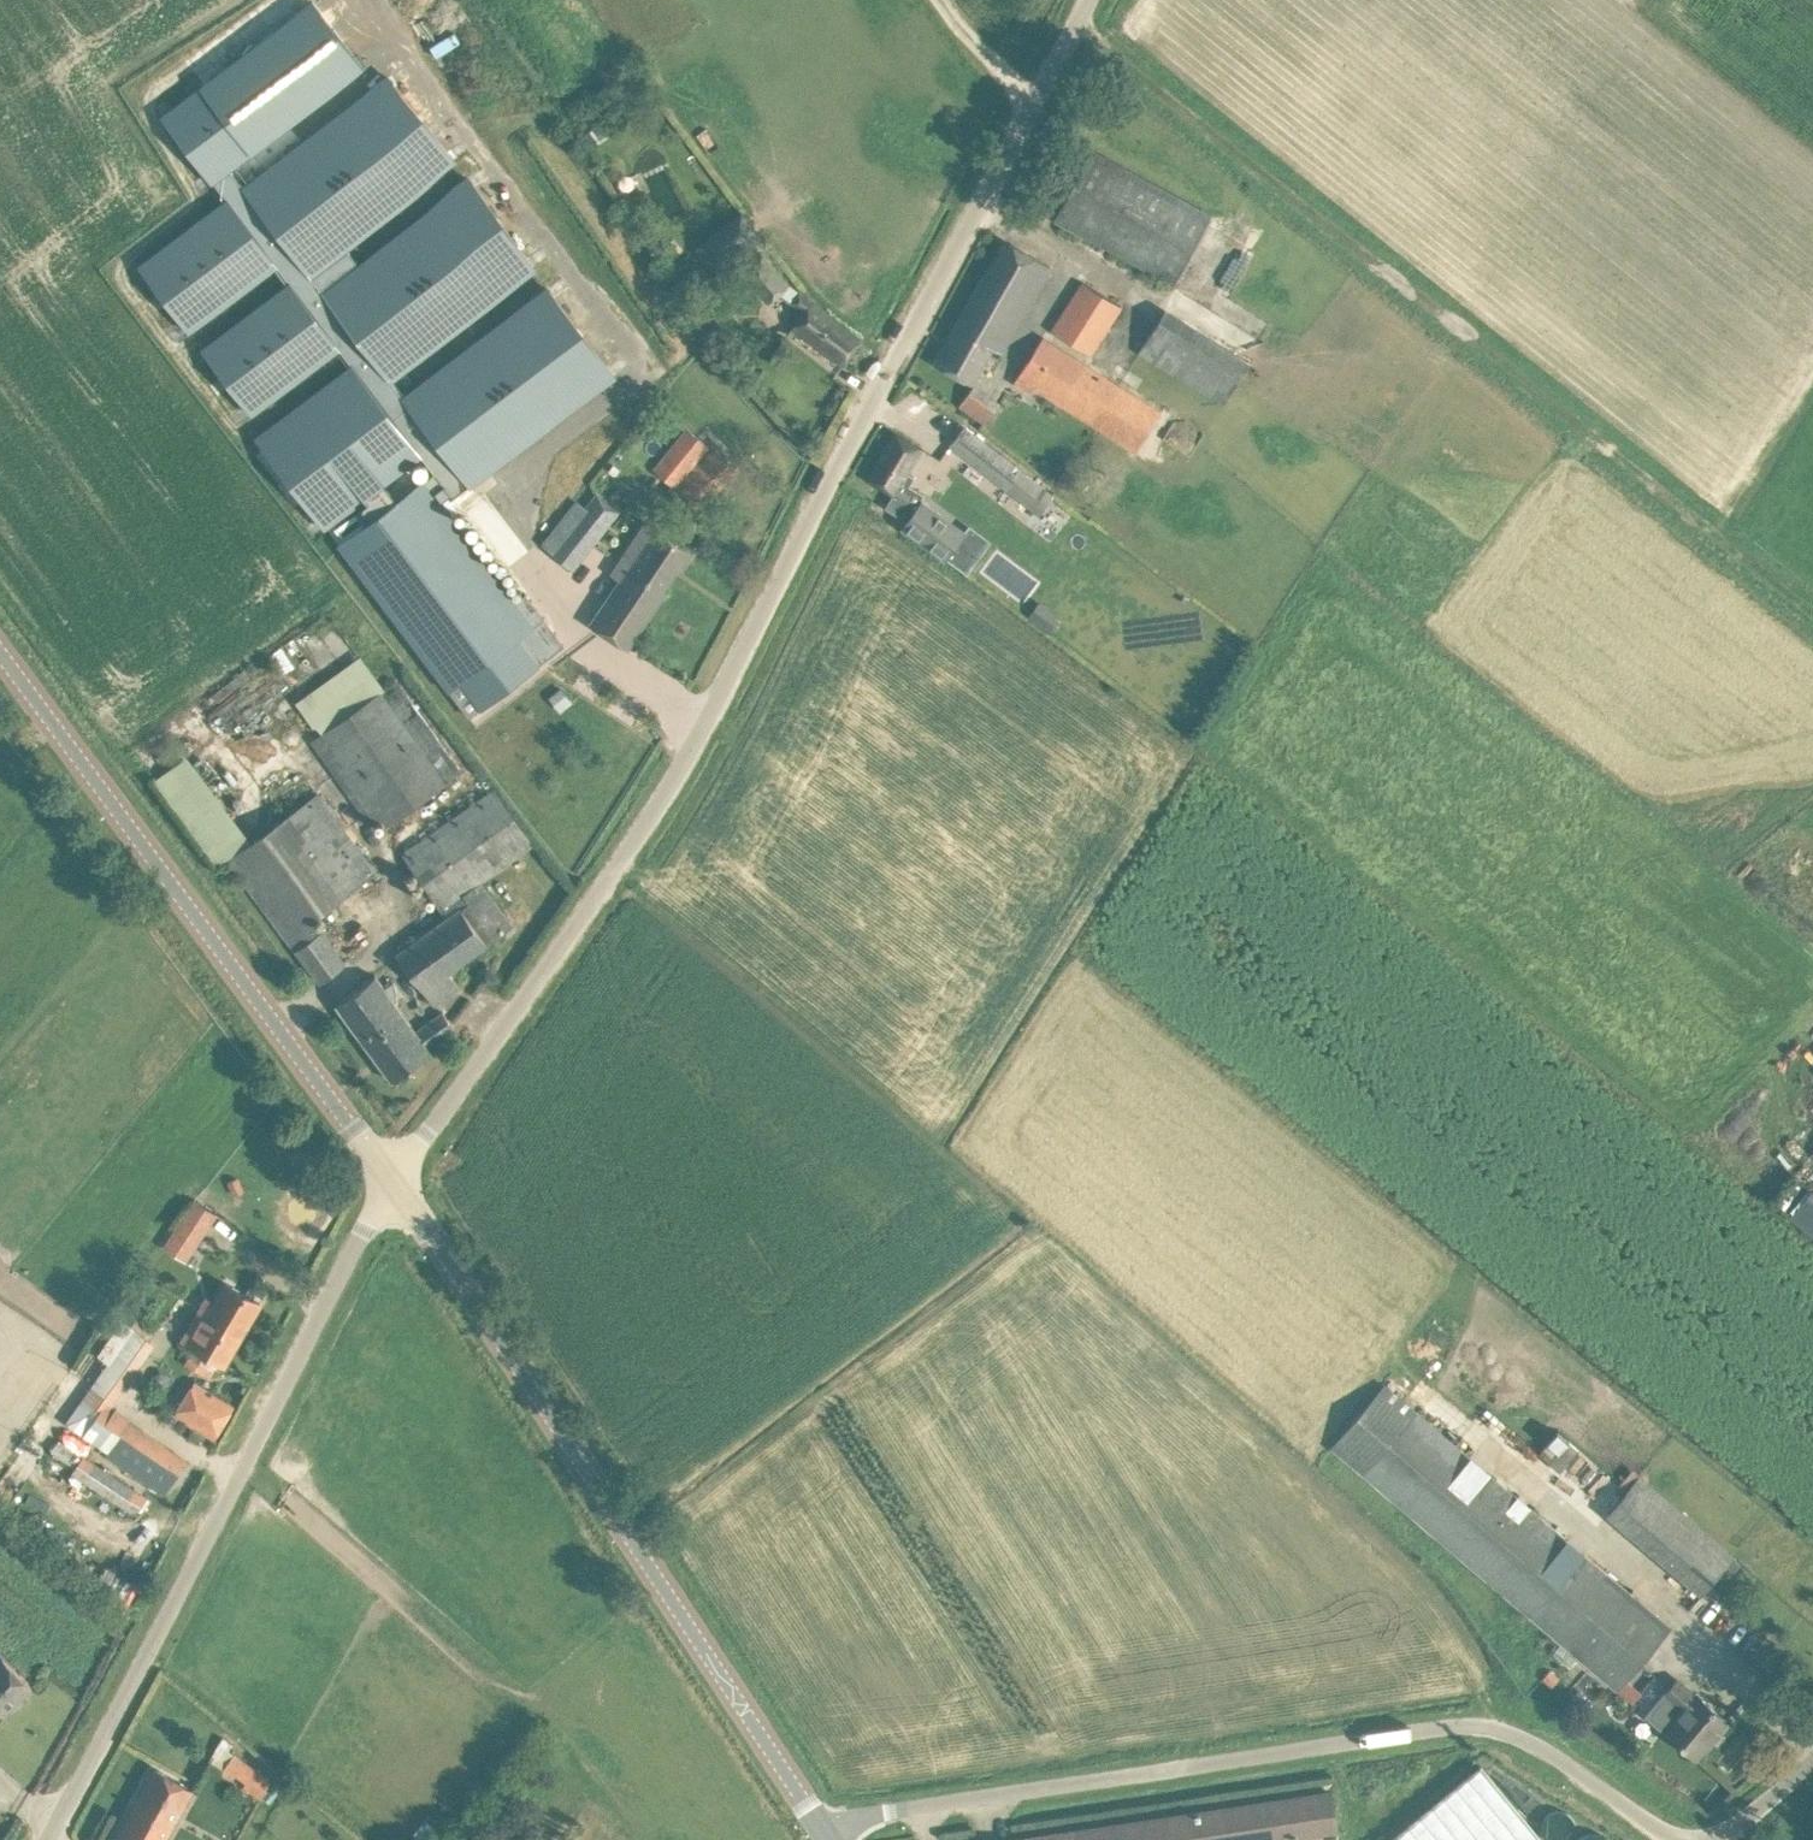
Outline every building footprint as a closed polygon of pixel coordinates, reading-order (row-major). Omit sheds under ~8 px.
[(222,201),(135,266),(183,330),(270,264),(284,283),(198,348),(246,413),(333,347),(347,366),(251,438),(319,528),(414,454),(429,472),(334,546),(442,691),(454,682),(475,708),(558,644),(523,598),(509,608),(433,508),(606,376),(541,291),(402,399),(384,376),(524,269),(464,185),(319,292),(316,288),(343,268),(333,256),(307,276),(304,272),(448,164),(384,78),(240,186),(225,167),(357,68),(307,2),(157,114),(222,201)] [(1056,219),(1175,284),(1212,215),(1093,150),(1056,219)] [(935,363),(971,383),(993,346),(1001,350),(1050,265),(1006,240),(935,363)] [(789,302),(803,312),(792,327),(843,363),(860,339),(811,305),(815,299),(800,287),(798,290),(789,283),(762,252),(739,272),(767,303),(779,292),(791,300),(789,302)] [(1052,330),(1091,355),(1122,306),(1083,281),(1052,330)] [(1137,352),(1224,405),(1251,360),(1165,308),(1137,352)] [(1020,372),(1061,398),(1138,447),(1160,412),(1042,337),(1020,372)] [(959,404),(984,422),(1000,402),(974,383),(959,404)] [(937,415),(956,430),(961,423),(942,408),(937,415)] [(950,445),(1009,490),(1039,513),(1054,494),(964,426),(950,445)] [(686,427),(652,468),(675,487),(709,446),(686,427)] [(916,508),(915,508),(924,492),(910,484),(916,475),(908,470),(921,448),(895,432),(868,478),(891,492),(882,506),(907,520),(916,508)] [(677,488),(679,490),(695,507),(735,469),(717,450),(677,488)] [(575,500),(541,543),(556,555),(565,562),(573,569),(620,511),(596,491),(584,507),(575,500)] [(921,501),(916,508),(907,520),(902,526),(945,558),(964,533),(921,501)] [(646,521),(619,561),(630,568),(593,624),(628,647),(665,591),(662,589),(689,549),(646,521)] [(311,742),(371,825),(382,817),(387,824),(445,781),(461,768),(396,678),(322,734),(311,742)] [(184,752),(153,775),(218,861),(248,839),(184,752)] [(447,918),(416,940),(397,954),(434,1004),(459,985),(448,970),(511,925),(478,881),(533,842),(519,823),(492,787),(400,854),(447,918)] [(230,858),(319,981),(347,961),(314,916),(375,871),(318,793),(230,858)] [(443,1011),(416,1030),(375,974),(336,1003),(392,1080),(431,1051),(427,1046),(454,1027),(443,1011)] [(1812,1236),(1812,1190),(1811,1188),(1789,1216),(1812,1236)] [(177,1219),(189,1230),(200,1218),(199,1218),(211,1205),(200,1195),(188,1208),(188,1207),(177,1219)] [(209,1311),(201,1307),(183,1339),(194,1346),(184,1363),(208,1376),(218,1359),(224,1363),(260,1301),(226,1281),(209,1311)] [(92,1336),(85,1345),(96,1353),(98,1354),(107,1361),(91,1384),(114,1400),(130,1378),(155,1342),(146,1336),(131,1325),(122,1319),(104,1344),(92,1336)] [(175,1413),(215,1437),(234,1405),(194,1381),(175,1413)] [(1386,1383),(1332,1446),(1617,1689),(1671,1625),(1386,1383)] [(105,1400),(82,1434),(108,1451),(106,1453),(141,1476),(162,1444),(126,1420),(129,1416),(111,1404),(105,1400)] [(75,1455),(65,1476),(136,1508),(145,1487),(75,1455)] [(1605,1514),(1700,1595),(1734,1554),(1639,1473),(1605,1514)] [(8,1703),(11,1706),(32,1687),(3,1656),(0,1659),(0,1710),(8,1703)] [(1646,1713),(1696,1756),(1727,1719),(1677,1678),(1664,1693),(1646,1713)] [(243,1786),(260,1798),(273,1780),(219,1742),(208,1758),(223,1769),(222,1770),(228,1775),(230,1771),(246,1782),(243,1786)] [(1389,1839),(1543,1839),(1480,1765),(1389,1839)] [(193,1788),(155,1767),(114,1839),(164,1839),(193,1788)] [(1074,1830),(1076,1839),(1285,1839),(1306,1837),(1306,1839),(1338,1839),(1331,1791),(1074,1830)] [(1541,1830),(1543,1833),(1546,1838),(1549,1839),(1567,1839),(1570,1838),(1574,1834),(1576,1827),(1574,1821),(1571,1816),(1566,1812),(1563,1810),(1556,1809),(1550,1811),(1547,1813),(1543,1818),(1542,1822),(1541,1827),(1541,1830)] [(1608,1837),(1601,1833),(1595,1832),(1588,1832),(1582,1835),(1577,1838),(1576,1839),(1612,1839),(1608,1837)]
